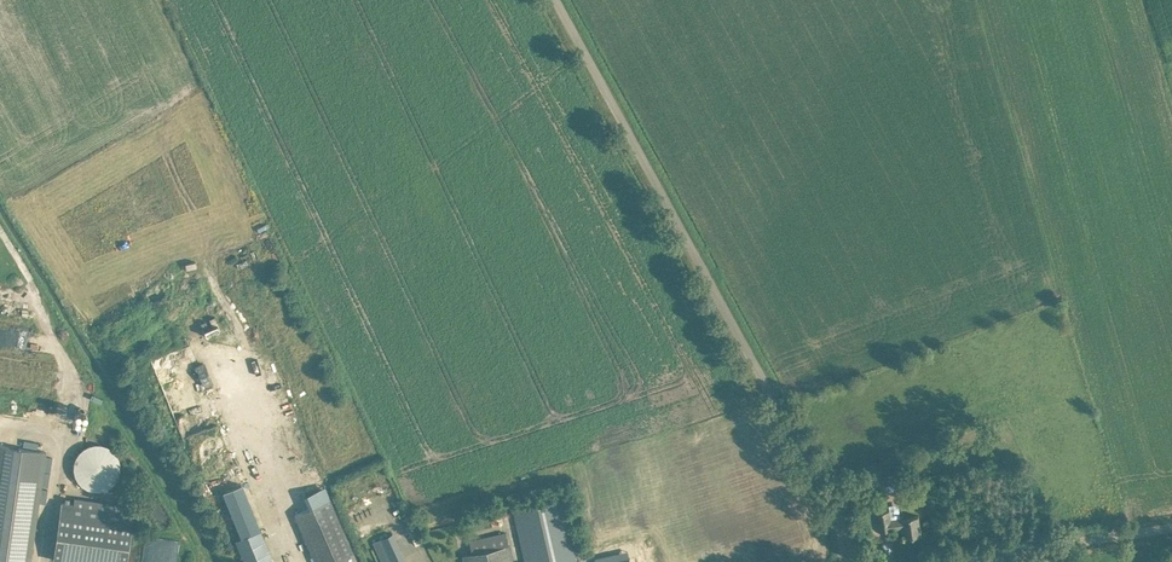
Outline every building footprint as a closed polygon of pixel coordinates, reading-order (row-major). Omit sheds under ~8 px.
[(208,335),(221,329),(217,318),(203,323),(208,335)] [(205,362),(197,365),(206,385),(213,381),(205,362)] [(108,446),(103,444),(98,443),(92,444),(87,445),(83,448),(79,451),(77,454),(75,458),(74,463),(73,468),(74,474),(77,479),(80,483),(84,486),(89,488),(93,489),(97,490),(102,489),(107,487),(111,485),(115,481),(118,476),(119,471),(120,466),(119,461),(118,457),(115,453),(112,449),(108,446)] [(47,451),(0,444),(0,561),(30,561),(47,451)] [(895,444),(888,446),(892,457),(902,454),(900,446),(897,447),(895,444)] [(887,451),(879,454),(882,461),(890,458),(887,451)] [(243,483),(223,491),(241,536),(260,528),(261,528),(243,483)] [(885,483),(875,484),(877,497),(886,496),(885,483)] [(385,521),(389,512),(360,498),(356,507),(385,521)] [(330,499),(295,514),(316,561),(358,561),(330,499)] [(514,511),(526,561),(575,561),(561,500),(514,511)] [(135,513),(62,502),(53,560),(70,561),(127,561),(135,513)] [(919,514),(892,518),(890,508),(878,510),(881,530),(892,529),(892,528),(905,526),(907,536),(922,534),(919,514)] [(244,561),(274,561),(260,528),(241,536),(234,539),(244,561)] [(506,532),(469,541),(471,552),(463,554),(464,561),(513,561),(506,532)] [(178,538),(145,537),(144,561),(178,561),(178,538)] [(382,555),(385,561),(406,561),(400,547),(382,555)]
